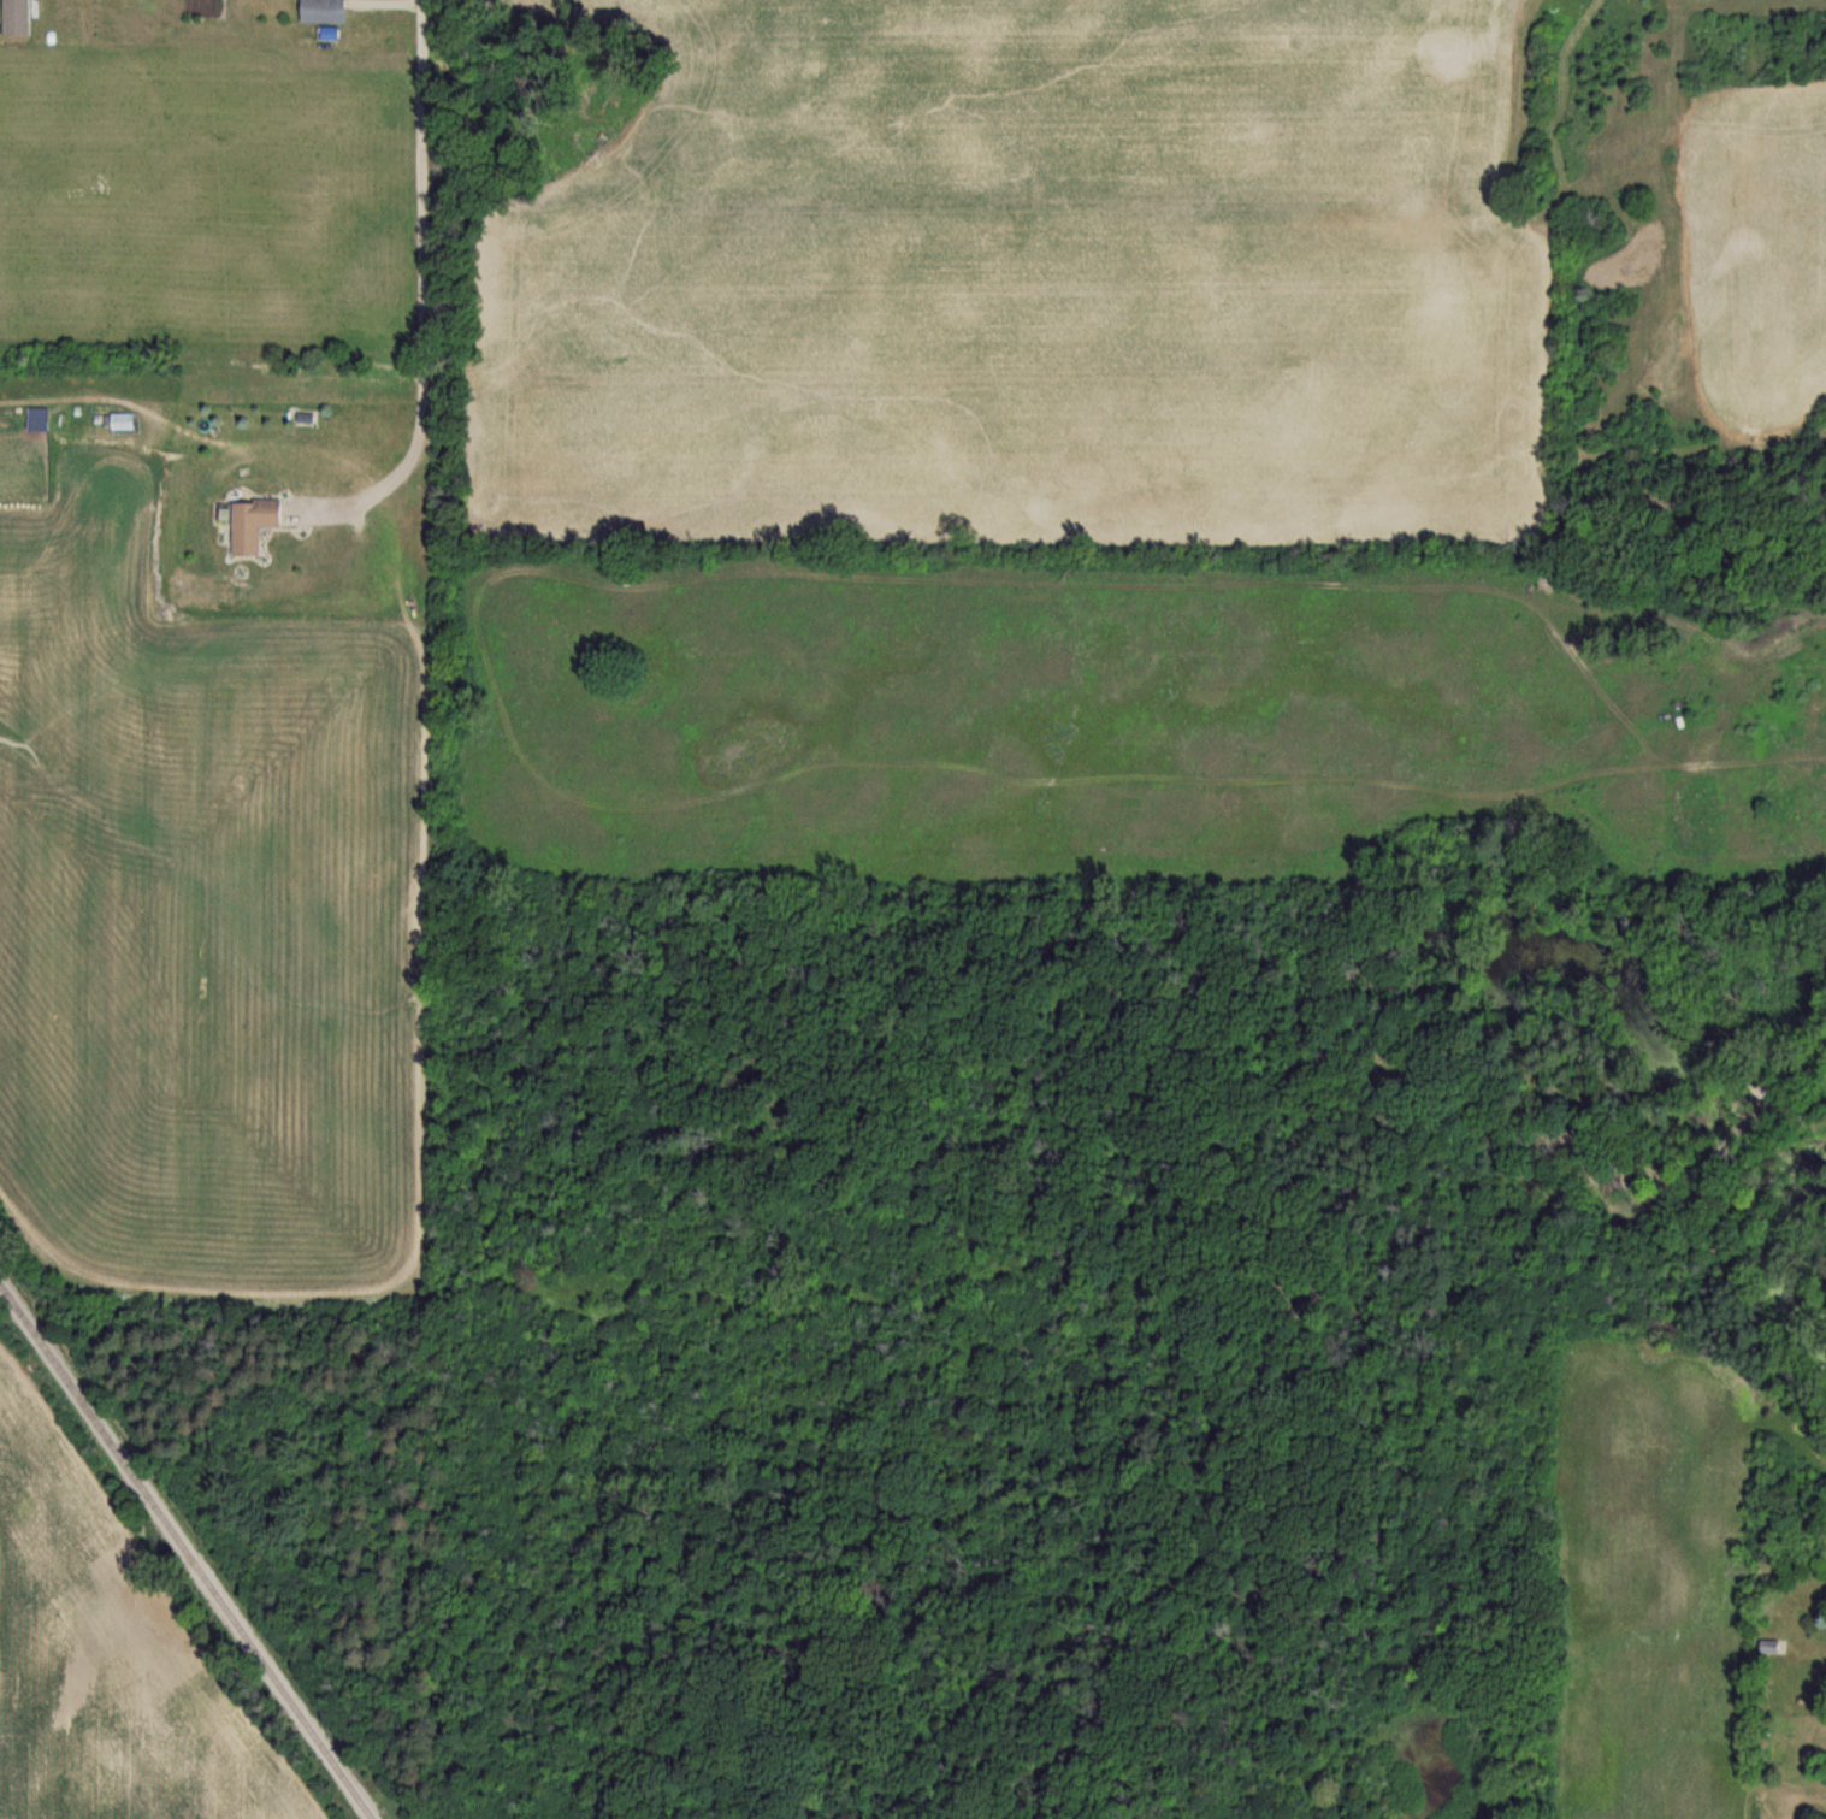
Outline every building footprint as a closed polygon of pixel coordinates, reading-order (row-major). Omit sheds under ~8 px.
[(28,0),(0,0),(0,34),(28,34),(28,0)] [(297,22),(343,22),(343,0),(297,0),(297,22)] [(255,554),(256,527),(279,527),(279,499),(228,499),(228,554),(255,554)]
